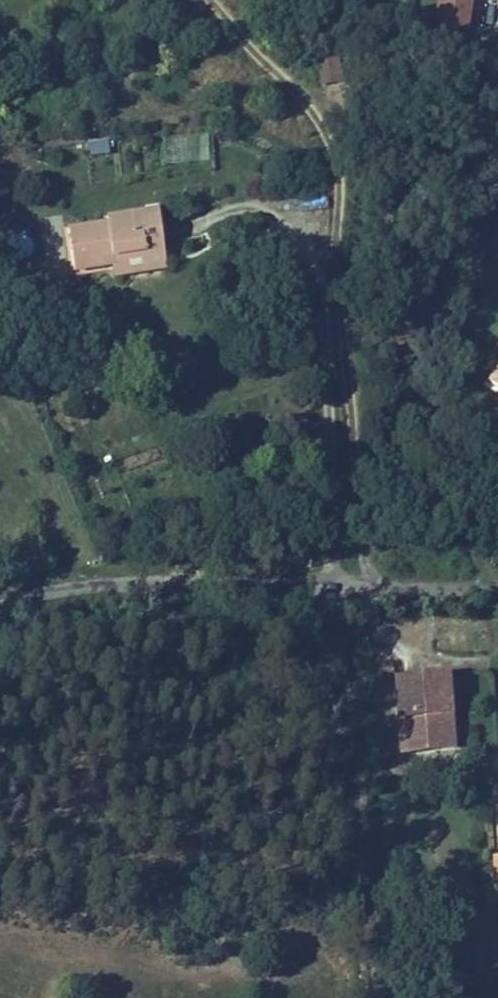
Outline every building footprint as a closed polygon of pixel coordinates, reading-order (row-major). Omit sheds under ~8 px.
[(437,19),(466,24),(471,0),(440,0),(437,19)] [(325,78),(323,65),(322,47),(321,40),(299,43),(304,81),(325,78)] [(322,47),(323,65),(335,64),(333,45),(322,47)] [(89,160),(111,158),(109,144),(87,146),(89,160)] [(68,227),(75,269),(114,263),(113,251),(168,244),(160,203),(107,210),(109,221),(68,227)] [(488,379),(497,385),(497,363),(488,379)] [(450,712),(455,711),(452,675),(401,679),(408,749),(444,746),(442,725),(451,724),(450,712)] [(446,745),(455,711),(450,712),(451,724),(442,725),(444,746),(446,745)]
